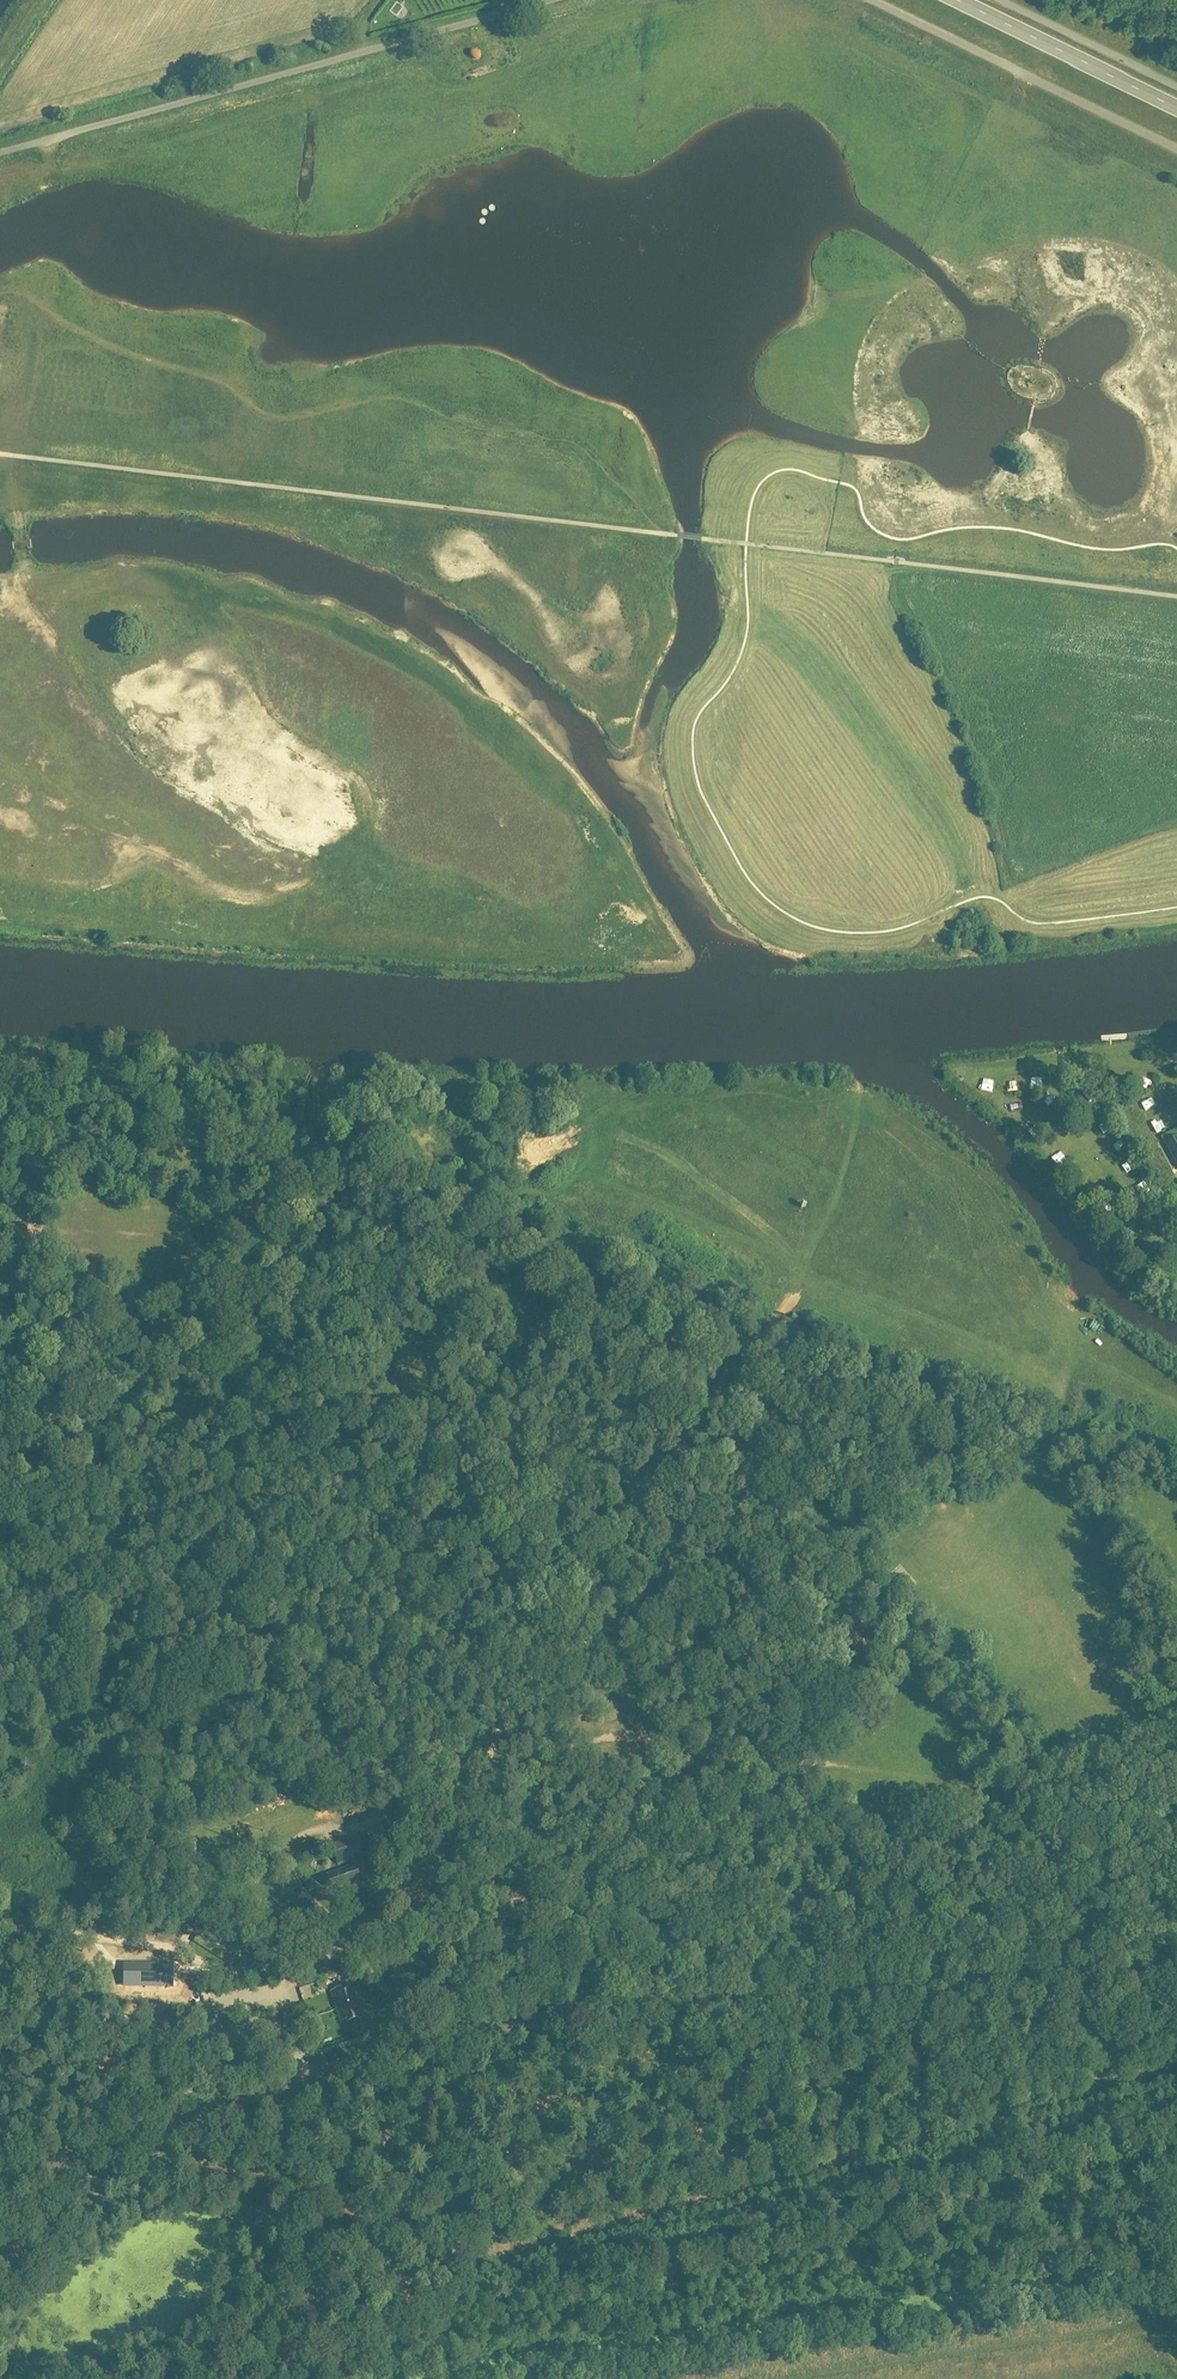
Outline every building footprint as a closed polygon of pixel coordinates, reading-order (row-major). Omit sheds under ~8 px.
[(1143,1093),(1152,1091),(1149,1079),(1140,1082),(1143,1093)] [(1053,1095),(1052,1080),(1042,1081),(1043,1095),(1053,1095)] [(1149,1105),(1153,1114),(1164,1110),(1160,1101),(1149,1105)] [(1162,1124),(1156,1128),(1163,1138),(1169,1134),(1162,1124)] [(1166,1143),(1176,1164),(1176,1137),(1166,1143)] [(25,1164),(29,1174),(49,1164),(44,1153),(33,1158),(34,1160),(25,1164)] [(27,1222),(5,1224),(6,1237),(29,1234),(27,1222)] [(900,1575),(894,1580),(903,1591),(909,1586),(900,1575)] [(392,1823),(378,1828),(384,1843),(396,1839),(396,1841),(405,1838),(401,1826),(394,1829),(392,1823)] [(366,1832),(357,1835),(363,1851),(364,1854),(372,1851),(366,1832)] [(363,1851),(357,1835),(330,1845),(336,1861),(363,1851)] [(331,1889),(359,1879),(355,1865),(326,1875),(331,1889)] [(385,1966),(393,1984),(407,1977),(399,1960),(385,1966)] [(171,1983),(171,1966),(142,1966),(142,1970),(132,1970),(132,1966),(126,1966),(126,1983),(171,1983)] [(331,1992),(341,2021),(347,2018),(348,2021),(358,2018),(357,2015),(364,2013),(354,1984),(331,1992)]
